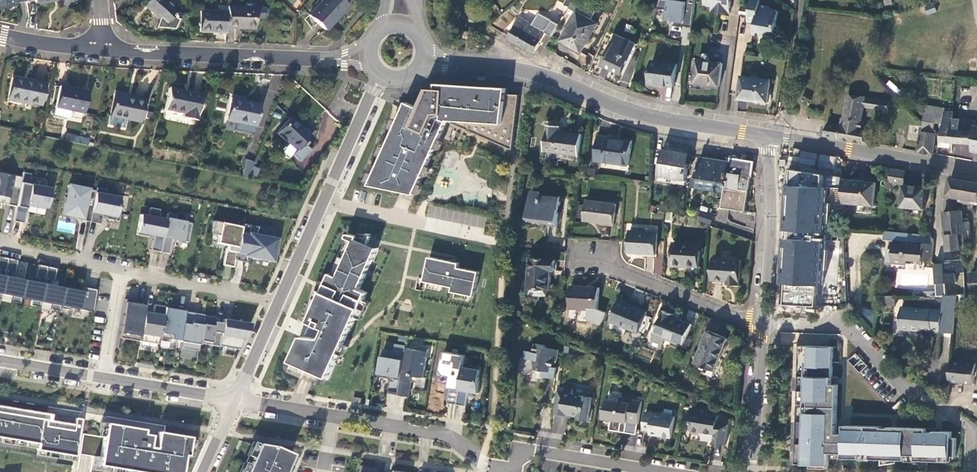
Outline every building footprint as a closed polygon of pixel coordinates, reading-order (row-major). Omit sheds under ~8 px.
[(26,1),(26,0),(0,0),(0,8),(17,6),(16,3),(26,1)] [(143,6),(157,19),(154,27),(173,29),(177,20),(171,16),(174,13),(163,2),(165,0),(148,0),(143,6)] [(347,6),(341,0),(323,0),(309,15),(326,30),(347,6)] [(665,0),(660,0),(657,10),(667,11),(666,21),(682,23),(682,27),(692,28),(696,0),(681,0),(681,2),(665,0)] [(707,1),(714,2),(713,10),(731,13),(733,0),(707,0),(707,1)] [(749,18),(756,19),(756,23),(754,35),(764,36),(764,38),(767,40),(771,41),(774,40),(775,39),(779,39),(780,27),(777,27),(779,13),(777,12),(770,11),(770,8),(760,6),(761,0),(751,0),(749,18)] [(228,6),(227,6),(227,11),(226,27),(235,28),(254,29),(254,19),(255,8),(228,6)] [(255,8),(254,19),(263,19),(266,18),(266,10),(264,8),(255,8)] [(198,31),(226,33),(226,27),(227,11),(199,10),(198,31)] [(585,54),(603,23),(600,22),(602,19),(596,15),(594,18),(581,10),(562,41),(585,54)] [(509,39),(535,54),(547,33),(553,36),(561,24),(540,13),(534,23),(522,17),(510,37),(509,39)] [(473,31),(464,30),(463,38),(471,40),(473,31)] [(623,76),(637,46),(617,37),(604,66),(623,76)] [(675,87),(677,63),(653,61),(650,83),(675,87)] [(720,87),(723,64),(699,61),(696,84),(720,87)] [(771,81),(743,77),(740,100),(769,104),(771,81)] [(45,85),(12,78),(7,99),(41,106),(45,85)] [(408,103),(371,185),(416,195),(446,127),(448,122),(513,150),(519,96),(507,94),(507,89),(437,84),(437,90),(428,89),(420,108),(408,103)] [(88,93),(60,87),(54,115),(69,118),(70,110),(84,113),(88,93)] [(201,96),(169,89),(165,109),(184,114),(183,118),(197,121),(201,96)] [(125,119),(140,122),(144,103),(127,99),(127,97),(114,94),(107,124),(123,128),(125,119)] [(824,136),(864,143),(866,132),(862,131),(863,122),(862,122),(864,108),(888,111),(889,101),(846,94),(843,119),(842,118),(840,125),(827,122),(824,136)] [(231,99),(226,121),(236,123),(255,127),(260,106),(239,102),(239,100),(231,99)] [(956,143),(975,144),(976,132),(961,130),(963,119),(956,119),(957,111),(946,111),(947,110),(941,107),(928,104),(925,121),(940,124),(945,125),(941,146),(955,148),(956,143)] [(311,136),(292,118),(278,132),(296,150),(304,144),(311,136)] [(976,132),(976,127),(976,120),(963,119),(961,130),(976,132)] [(925,124),(924,129),(934,131),(938,132),(940,124),(925,121),(925,124)] [(253,134),(255,127),(236,123),(234,130),(253,134)] [(545,156),(580,160),(583,134),(561,130),(562,126),(549,124),(545,156)] [(919,152),(929,154),(934,131),(924,129),(923,131),(919,152)] [(89,139),(65,134),(64,140),(88,145),(89,139)] [(633,140),(599,136),(595,161),(630,166),(633,140)] [(292,155),(300,161),(310,149),(304,144),(296,150),(292,155)] [(687,181),(692,155),(664,150),(659,181),(667,182),(668,178),(687,181)] [(820,153),(817,164),(832,169),(836,158),(820,153)] [(697,181),(726,185),(731,163),(702,158),(697,181)] [(731,163),(726,185),(725,192),(722,207),(746,211),(752,174),(753,174),(755,163),(732,159),(731,163)] [(248,179),(253,163),(246,160),(241,177),(248,179)] [(259,170),(252,167),(248,177),(255,180),(259,170)] [(907,172),(892,169),(890,186),(901,188),(906,188),(906,187),(907,172)] [(817,293),(823,294),(824,271),(830,203),(825,203),(826,186),(822,187),(823,175),(787,170),(781,304),(816,306),(817,293)] [(0,173),(0,203),(15,207),(21,177),(0,173)] [(30,174),(23,173),(13,221),(23,223),(27,208),(28,208),(29,204),(46,208),(50,188),(28,185),(30,174)] [(844,180),(844,203),(875,206),(877,184),(844,180)] [(969,183),(952,180),(949,197),(966,200),(969,183)] [(726,185),(697,181),(696,187),(725,192),(726,185)] [(92,188),(68,183),(61,216),(85,221),(88,221),(90,222),(95,192),(96,191),(91,190),(92,188)] [(966,200),(976,202),(976,184),(969,183),(966,200)] [(927,190),(906,187),(906,188),(904,207),(925,209),(927,190)] [(95,192),(90,222),(101,224),(102,216),(106,217),(106,219),(120,221),(119,211),(121,197),(105,194),(106,189),(96,188),(96,191),(95,192)] [(532,195),(530,218),(539,219),(539,222),(550,223),(559,224),(561,202),(549,201),(550,197),(532,195)] [(617,205),(588,201),(586,221),(615,224),(617,205)] [(157,218),(159,210),(149,208),(148,216),(140,215),(136,235),(153,238),(151,250),(159,252),(166,220),(157,218)] [(714,216),(702,212),(699,221),(710,225),(711,225),(714,216)] [(963,220),(962,213),(945,214),(948,252),(961,251),(960,242),(961,243),(960,235),(964,234),(965,240),(971,240),(970,224),(968,224),(968,220),(963,220)] [(159,252),(168,254),(171,239),(188,243),(191,223),(175,220),(176,215),(167,214),(166,220),(159,252)] [(241,227),(213,221),(210,234),(218,236),(216,243),(226,246),(222,265),(233,268),(234,260),(241,227)] [(241,227),(234,260),(245,262),(245,257),(270,262),(274,238),(256,234),(257,227),(242,224),(241,227)] [(659,232),(631,230),(629,252),(658,254),(659,232)] [(349,239),(334,274),(332,273),(310,323),(326,330),(323,339),(303,337),(293,362),(311,370),(330,378),(345,346),(368,293),(360,289),(378,248),(372,246),(369,244),(373,236),(373,235),(368,234),(368,235),(360,233),(359,236),(349,234),(347,238),(349,239)] [(928,262),(930,244),(896,241),(893,265),(907,266),(908,263),(925,265),(925,262),(928,262)] [(701,245),(674,243),(673,266),(685,267),(685,265),(700,267),(701,245)] [(653,274),(662,274),(662,255),(654,255),(653,274)] [(453,262),(430,257),(425,282),(454,288),(453,292),(475,297),(480,273),(459,268),(460,264),(453,262)] [(529,287),(532,288),(548,289),(551,289),(552,271),(555,271),(556,259),(531,258),(529,287)] [(742,260),(716,258),(714,280),(729,282),(729,285),(740,286),(742,260)] [(21,298),(24,281),(14,279),(17,261),(8,259),(1,295),(11,297),(10,302),(20,303),(21,298)] [(945,285),(958,284),(957,264),(944,266),(945,285)] [(47,267),(37,265),(34,282),(24,281),(21,298),(31,300),(30,306),(39,307),(47,267)] [(59,308),(63,288),(56,287),(56,283),(54,282),(56,269),(47,267),(39,307),(59,311),(59,308)] [(601,288),(573,287),(571,309),(600,310),(601,288)] [(84,289),(83,292),(63,288),(59,308),(69,310),(69,308),(91,312),(94,290),(84,289)] [(879,296),(879,305),(894,306),(895,297),(879,296)] [(145,303),(125,300),(119,338),(138,342),(138,341),(143,312),(145,303)] [(648,312),(620,301),(612,321),(640,332),(648,312)] [(164,307),(154,306),(152,314),(143,312),(138,341),(158,344),(159,338),(164,308),(164,307)] [(901,329),(919,331),(921,309),(903,307),(901,329)] [(164,308),(159,338),(179,341),(184,312),(184,311),(164,308)] [(934,333),(942,333),(944,312),(921,309),(919,331),(918,339),(933,340),(934,333)] [(577,311),(576,320),(584,321),(585,311),(577,311)] [(674,315),(665,311),(652,343),(662,347),(666,337),(685,345),(693,325),(673,317),(674,315)] [(199,344),(203,316),(203,315),(184,312),(179,341),(178,348),(179,342),(182,342),(181,348),(197,351),(199,344)] [(219,346),(222,323),(214,322),(215,318),(203,316),(199,344),(219,347),(219,346)] [(250,325),(223,319),(222,323),(219,346),(239,350),(250,325)] [(717,371),(730,339),(709,331),(696,363),(717,371)] [(520,371),(529,373),(537,368),(545,369),(544,375),(555,377),(560,349),(547,347),(545,344),(536,342),(535,351),(527,349),(525,356),(522,356),(520,371)] [(395,352),(383,350),(379,377),(389,378),(391,381),(389,393),(398,395),(406,348),(407,346),(396,344),(395,352)] [(800,345),(795,458),(814,459),(813,465),(830,465),(831,453),(839,454),(844,454),(844,458),(882,460),(888,460),(888,464),(897,463),(897,460),(956,462),(957,438),(953,438),(953,432),(939,431),(928,431),(928,428),(894,426),(845,424),(845,433),(842,432),(837,432),(841,347),(800,345)] [(424,378),(429,350),(420,348),(418,350),(406,348),(398,395),(410,397),(413,376),(424,378)] [(466,356),(444,352),(441,371),(445,376),(451,377),(449,388),(451,389),(449,403),(458,405),(464,367),(466,356)] [(951,381),(975,383),(976,365),(976,363),(953,361),(951,381)] [(480,393),(481,367),(472,365),(471,368),(464,367),(458,405),(467,406),(469,392),(480,393)] [(589,420),(593,396),(575,393),(573,391),(573,388),(566,387),(565,391),(558,390),(554,412),(569,414),(569,412),(578,414),(577,418),(589,420)] [(607,398),(605,407),(604,407),(602,418),(611,419),(610,429),(620,431),(622,421),(638,424),(642,400),(621,397),(620,400),(607,398)] [(80,433),(82,420),(0,406),(0,438),(39,444),(38,449),(76,456),(76,454),(80,433)] [(703,409),(691,407),(690,416),(692,419),(690,430),(692,432),(699,433),(702,432),(715,434),(713,442),(726,445),(729,422),(718,420),(719,415),(702,412),(703,409)] [(650,430),(650,433),(672,437),(675,416),(646,411),(643,429),(650,430)] [(638,424),(622,421),(620,431),(637,433),(638,424)] [(144,471),(182,471),(185,455),(189,456),(192,437),(108,424),(105,438),(102,458),(101,465),(144,471)] [(102,458),(105,438),(80,433),(76,454),(102,458)] [(244,471),(283,471),(291,455),(273,446),(256,444),(244,471)]
